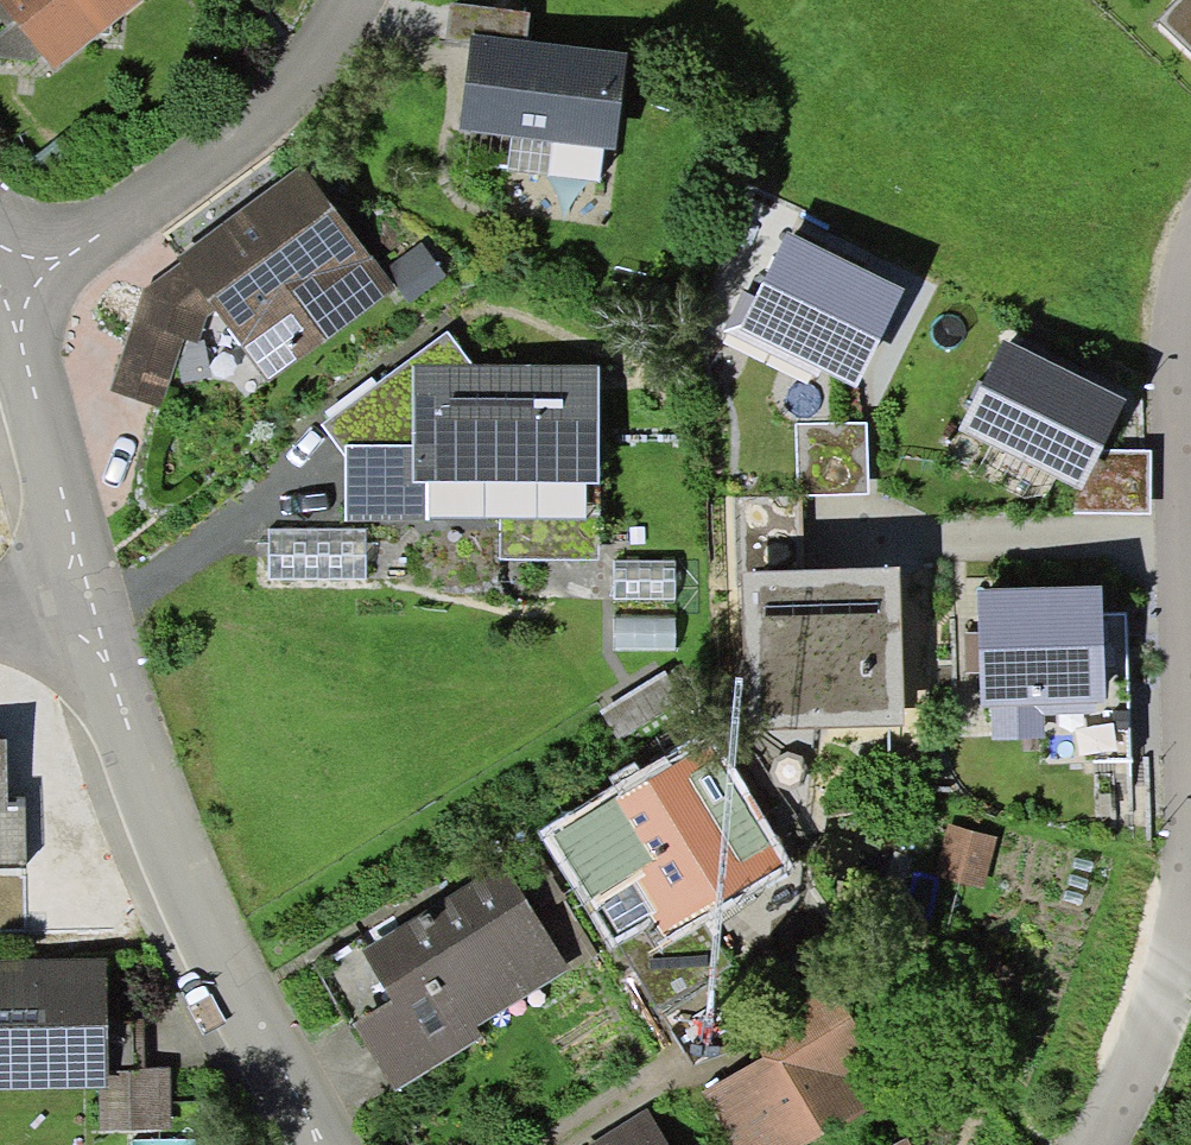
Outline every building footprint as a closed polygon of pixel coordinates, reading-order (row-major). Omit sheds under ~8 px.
[(16,21),(55,69),(139,0),(0,0),(0,2),(16,21)] [(1159,22),(1190,53),(1190,0),(1180,0),(1159,22)] [(16,21),(0,2),(0,18),(8,28),(16,21)] [(529,13),(450,4),(446,40),(470,43),(471,33),(526,39),(529,13)] [(470,43),(460,130),(512,135),(605,147),(615,148),(627,51),(526,39),(471,33),(470,43)] [(600,182),(605,147),(512,135),(508,170),(600,182)] [(184,339),(197,342),(204,318),(218,311),(268,383),(394,289),(302,163),(177,258),(180,262),(142,291),(128,329),(109,391),(159,407),(184,339)] [(905,288),(787,231),(755,296),(739,330),(821,369),(857,387),(905,288)] [(421,243),(386,267),(410,300),(444,275),(421,243)] [(817,377),(821,369),(739,330),(755,296),(742,290),(722,332),(817,377)] [(472,367),(446,332),(323,426),(346,457),(346,444),(412,444),(412,367),(472,367)] [(1127,400),(1002,340),(958,430),(1072,485),(1083,490),(1102,451),(1127,400)] [(472,367),(412,367),(412,444),(346,444),(346,457),(346,522),(426,523),(426,484),(599,485),(599,367),(472,367)] [(865,424),(795,425),(796,496),(802,496),(867,494),(865,424)] [(1150,450),(1102,451),(1083,490),(1072,485),(1072,513),(1150,513),(1150,450)] [(740,498),(743,572),(805,570),(802,496),(796,496),(740,498)] [(364,578),(364,528),(268,529),(268,578),(364,578)] [(616,561),(616,600),(676,600),(677,562),(616,561)] [(805,570),(743,572),(748,731),(904,727),(900,568),(805,570)] [(1102,587),(977,590),(978,633),(979,674),(980,706),(992,706),(993,740),(1044,738),(1044,714),(1106,712),(1102,587)] [(670,617),(611,617),(610,648),(670,648),(670,617)] [(979,674),(978,633),(965,634),(966,674),(979,674)] [(708,730),(539,831),(611,952),(656,925),(668,945),(792,871),(708,730)] [(9,813),(9,800),(8,740),(0,740),(0,813),(9,813)] [(9,800),(9,813),(0,813),(0,868),(27,868),(26,800),(9,800)] [(948,824),(937,874),(986,885),(997,835),(948,824)] [(504,866),(362,951),(392,1000),(354,1023),(396,1092),(484,1039),(477,1027),(568,972),(504,866)] [(706,1090),(738,1144),(803,1144),(848,1119),(850,1123),(903,1092),(820,952),(737,1001),(768,1054),(706,1090)] [(0,959),(0,1087),(98,1086),(107,1086),(107,1071),(107,1019),(106,958),(0,959)] [(144,1018),(107,1019),(107,1071),(145,1070),(144,1018)] [(145,1070),(107,1071),(107,1086),(98,1086),(98,1129),(171,1128),(170,1070),(145,1070)] [(648,1108),(587,1144),(670,1144),(648,1108)]
